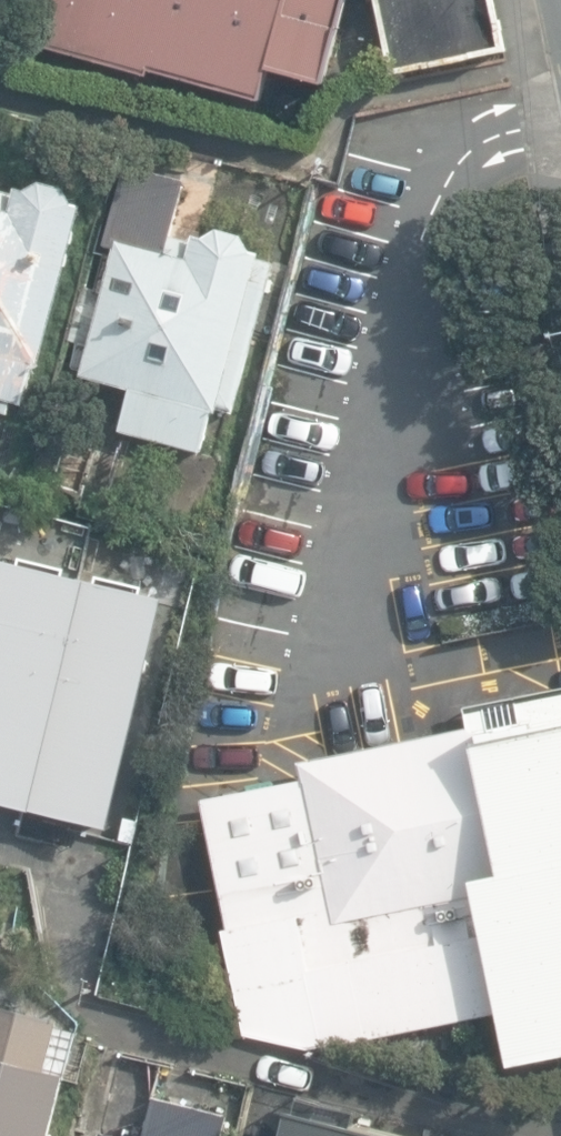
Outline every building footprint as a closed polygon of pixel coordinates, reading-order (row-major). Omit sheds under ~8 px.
[(263,105),(272,72),(324,87),(332,58),(344,0),(48,0),(34,47),(150,80),(151,74),(263,105)] [(395,75),(505,51),(494,0),(378,0),(395,75)] [(199,452),(205,454),(218,406),(234,411),(274,264),(259,260),(260,255),(250,252),(242,237),(218,232),(202,246),(171,238),(184,189),(125,173),(106,244),(115,247),(103,291),(85,286),(70,343),(88,348),(80,378),(110,386),(102,416),(121,421),(119,431),(199,452)] [(9,415),(12,403),(24,406),(35,364),(40,365),(82,207),(75,205),(65,191),(41,185),(24,198),(0,191),(0,413),(9,415)] [(47,486),(84,498),(100,449),(63,437),(47,486)] [(4,561),(0,578),(0,804),(114,832),(171,602),(146,596),(148,589),(100,577),(98,584),(70,577),(72,571),(23,558),(22,566),(4,561)] [(461,706),(465,728),(296,763),(300,780),(197,801),(223,928),(214,930),(236,1037),(307,1051),(495,1012),(506,1066),(560,1054),(560,685),(461,706)] [(72,1076),(51,1071),(63,1020),(0,1005),(0,1135),(57,1135),(72,1076)] [(222,1120),(152,1104),(145,1135),(218,1135),(222,1120)] [(286,1105),(279,1135),(413,1135),(286,1105)]
